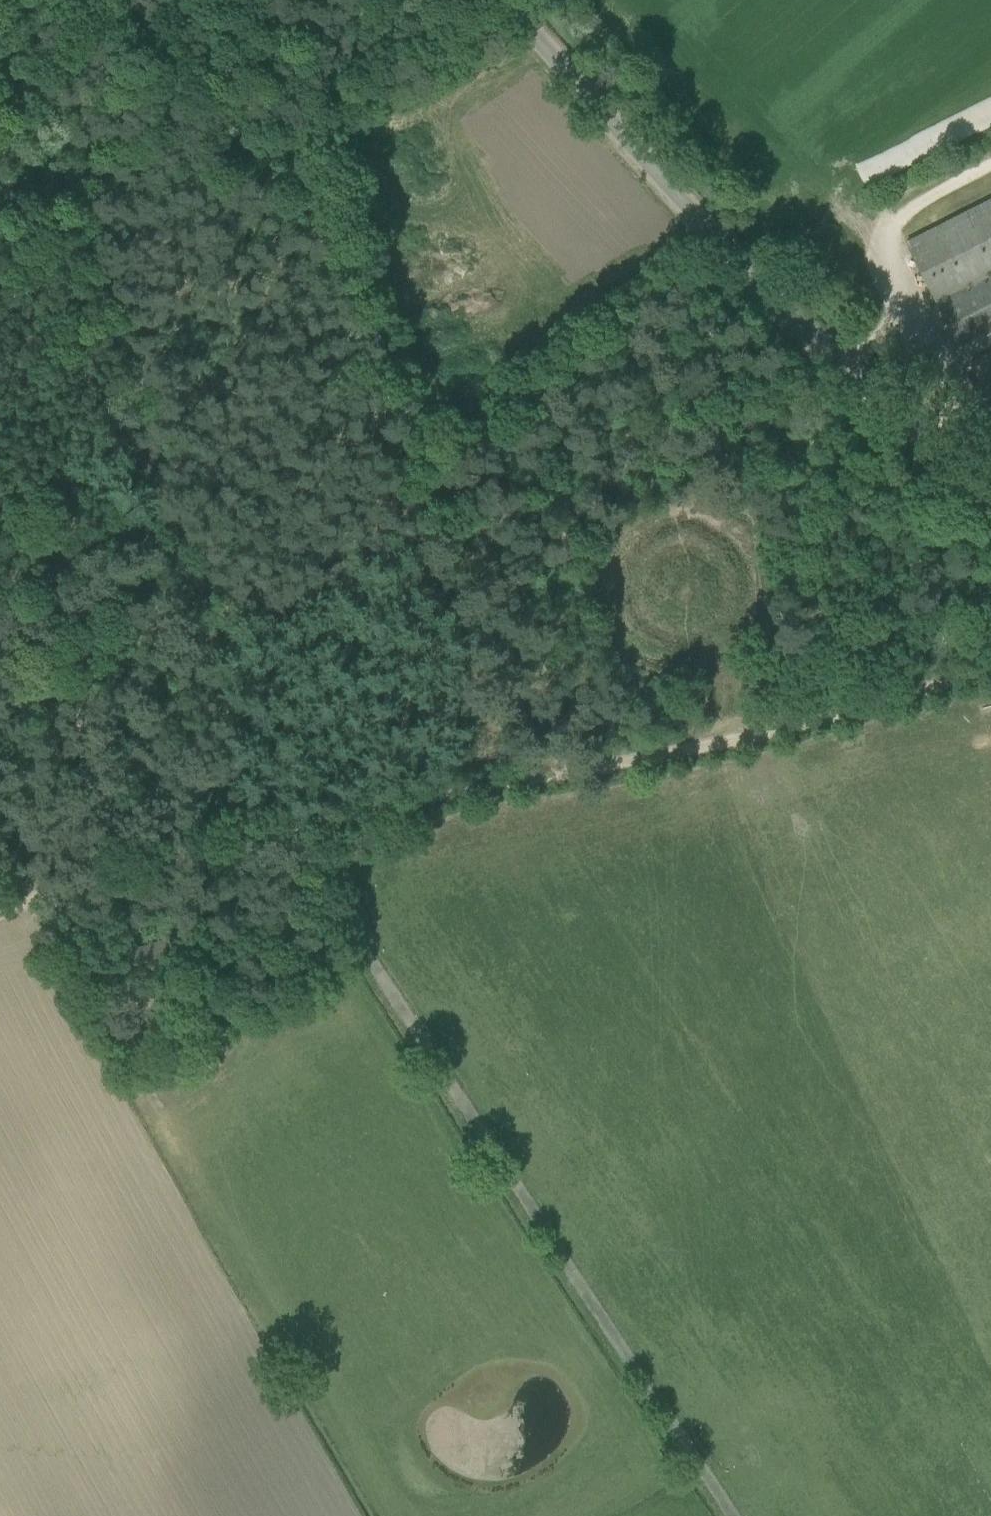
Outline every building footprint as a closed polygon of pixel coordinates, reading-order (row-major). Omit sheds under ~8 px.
[(959,347),(990,331),(990,200),(906,243),(959,347)] [(988,354),(970,363),(990,403),(990,353),(988,354)] [(124,950),(133,982),(188,965),(180,934),(124,950)]
